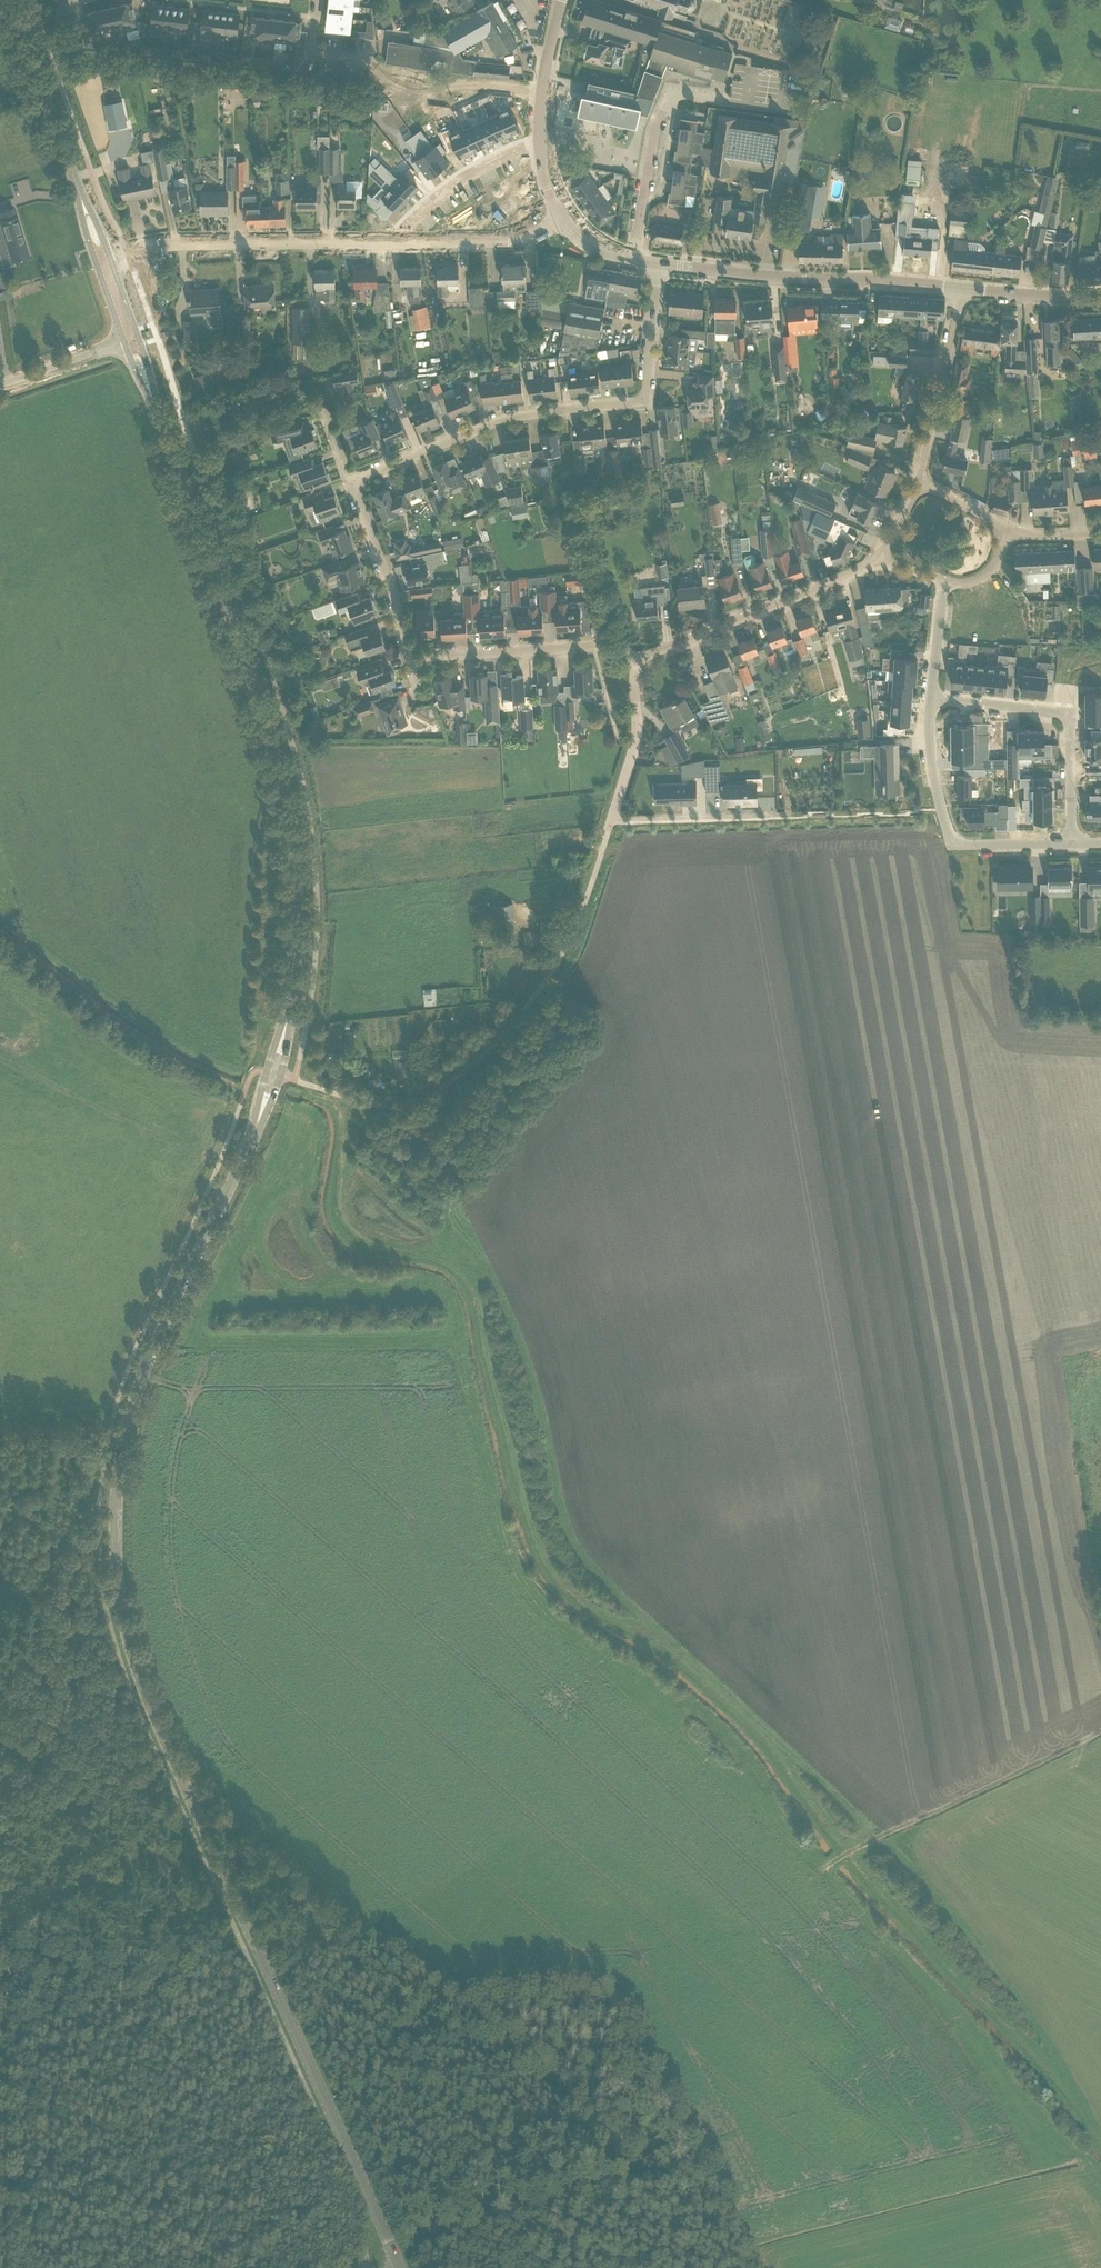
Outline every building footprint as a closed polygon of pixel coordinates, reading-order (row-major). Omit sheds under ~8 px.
[(442,4),(447,1),(454,14),(474,2),(473,0),(439,0),(442,4)] [(724,80),(732,53),(725,51),(722,45),(694,37),(696,31),(609,4),(608,4),(605,8),(592,0),(585,11),(582,22),(644,41),(633,93),(591,84),(588,94),(582,93),(578,113),(637,126),(641,109),(648,111),(668,62),(695,70),(724,80)] [(631,1),(632,1),(639,3),(639,4),(640,4),(640,5),(648,8),(648,7),(650,7),(685,18),(688,8),(687,8),(687,7),(691,7),(694,6),(696,4),(697,1),(697,0),(631,0),(631,1)] [(120,5),(125,26),(126,31),(139,29),(132,2),(120,5)] [(450,49),(444,48),(457,56),(458,52),(464,49),(467,55),(482,47),(479,40),(485,37),(497,57),(517,45),(492,2),(442,31),(426,31),(425,43),(449,45),(450,49)] [(888,8),(884,27),(898,30),(903,4),(894,2),(892,9),(888,8)] [(332,3),(331,15),(331,16),(351,18),(352,10),(353,5),(332,3)] [(151,26),(163,28),(166,6),(153,4),(151,26)] [(120,5),(108,8),(114,29),(125,26),(120,5)] [(163,28),(175,29),(177,7),(166,6),(163,28)] [(177,7),(175,29),(174,34),(181,34),(181,30),(187,31),(190,9),(177,7)] [(108,8),(97,10),(102,32),(114,29),(108,8)] [(102,32),(97,10),(85,13),(90,35),(102,32)] [(200,32),(212,34),(213,34),(215,12),(203,10),(202,20),(198,19),(197,27),(201,28),(200,32)] [(213,34),(212,34),(212,39),(224,41),(225,35),(227,13),(215,12),(213,34)] [(240,14),(227,13),(225,35),(237,37),(237,32),(241,33),(242,25),(238,24),(240,14)] [(331,16),(331,15),(328,15),(327,23),(328,23),(330,23),(329,28),(332,28),(332,29),(348,30),(347,35),(359,36),(360,30),(350,29),(351,18),(331,16)] [(250,38),(263,40),(265,17),(253,16),(250,38)] [(263,40),(275,41),(277,19),(265,17),(263,40)] [(275,41),(287,42),(289,20),(277,19),(275,41)] [(289,20),(287,42),(299,44),(301,22),(289,20)] [(629,48),(632,39),(606,30),(603,40),(606,40),(605,43),(599,42),(599,45),(588,43),(587,50),(585,51),(584,54),(585,56),(585,58),(602,62),(602,64),(612,66),(616,48),(625,50),(626,47),(629,48)] [(385,62),(453,72),(473,74),(509,78),(510,67),(475,64),(476,60),(463,59),(457,56),(444,48),(389,40),(385,62)] [(193,42),(192,50),(191,55),(199,55),(201,43),(193,42)] [(129,51),(141,52),(142,45),(130,44),(129,51)] [(191,58),(191,55),(192,50),(184,49),(183,57),(191,58)] [(232,54),(231,63),(240,64),(241,58),(241,55),(232,54)] [(293,70),(302,71),(304,55),(295,54),(293,70)] [(122,100),(104,104),(109,129),(127,125),(122,100)] [(509,108),(498,113),(508,135),(519,130),(509,108)] [(498,113),(489,117),(499,139),(508,135),(498,113)] [(716,125),(709,172),(728,174),(728,172),(740,174),(754,176),(752,189),(757,190),(769,191),(770,191),(770,189),(780,191),(787,135),(789,124),(772,122),(717,114),(716,125)] [(773,116),(772,122),(789,124),(805,127),(806,120),(802,120),(797,119),(793,119),(773,116)] [(489,117),(480,121),(490,143),(499,139),(489,117)] [(680,128),(679,139),(703,143),(704,132),(696,131),(697,120),(679,118),(678,128),(680,128)] [(598,131),(611,134),(614,123),(601,120),(598,131)] [(480,121),(470,125),(480,148),(490,143),(480,121)] [(470,125),(461,130),(471,152),(480,148),(470,125)] [(421,129),(413,135),(438,170),(448,163),(442,154),(446,151),(440,142),(433,147),(421,129)] [(461,130),(450,135),(460,157),(471,152),(461,130)] [(413,135),(405,140),(418,158),(412,162),(418,171),(422,168),(428,177),(438,170),(413,135)] [(675,150),(673,160),(691,163),(693,152),(701,153),(703,143),(679,139),(677,150),(675,150)] [(153,149),(156,161),(159,180),(169,178),(163,143),(152,145),(153,149)] [(320,148),(319,172),(329,172),(329,148),(320,148)] [(329,148),(329,172),(338,173),(338,148),(329,148)] [(247,170),(246,165),(246,160),(235,160),(235,166),(236,188),(245,188),(244,170),(247,170)] [(674,170),(672,181),(697,185),(698,174),(690,173),(691,163),(673,160),(672,170),(674,170)] [(369,161),(369,173),(387,191),(382,196),(396,210),(407,199),(375,168),(376,168),(369,161)] [(118,169),(124,200),(148,195),(147,193),(156,191),(154,180),(150,162),(141,164),(143,173),(146,172),(147,178),(132,181),(129,167),(118,169)] [(376,168),(375,168),(407,199),(418,188),(404,174),(399,179),(381,162),(376,168)] [(235,166),(227,166),(227,188),(236,188),(235,166)] [(275,173),(275,194),(289,194),(288,172),(275,173)] [(972,191),(973,186),(980,186),(981,174),(953,172),(951,189),(972,191)] [(581,200),(598,187),(588,174),(571,187),(577,195),(579,198),(581,200)] [(1038,262),(1043,240),(1046,228),(1059,178),(1047,175),(1038,211),(1034,211),(1031,224),(1034,225),(1029,246),(1026,259),(1038,262)] [(170,197),(172,205),(173,211),(191,207),(187,185),(185,186),(183,177),(174,179),(174,181),(168,182),(171,197),(170,197)] [(508,212),(510,180),(491,179),(489,211),(508,212)] [(297,208),(316,208),(316,197),(320,198),(320,181),(307,181),(307,188),(297,188),(297,208)] [(347,182),(338,182),(337,208),(356,209),(356,196),(361,196),(362,181),(347,181),(347,182)] [(697,185),(672,181),(671,192),(669,192),(667,202),(685,205),(685,204),(687,194),(695,195),(697,185)] [(797,182),(790,227),(799,229),(807,230),(808,222),(810,222),(812,215),(817,186),(797,182)] [(607,199),(598,187),(581,200),(590,212),(607,199)] [(200,192),(201,211),(216,210),(216,213),(227,213),(227,192),(200,192)] [(381,205),(368,192),(367,193),(367,201),(376,210),(381,205)] [(262,225),(261,207),(258,207),(258,195),(243,195),(243,207),(243,218),(247,218),(247,226),(262,225)] [(718,196),(714,220),(727,222),(725,234),(736,235),(739,215),(738,215),(739,208),(730,207),(731,198),(718,196)] [(274,206),(261,207),(262,225),(286,224),(285,206),(284,199),(274,199),(274,206)] [(616,212),(607,199),(590,212),(599,225),(616,212)] [(739,215),(736,235),(751,238),(753,221),(765,223),(767,204),(768,203),(756,201),(755,203),(753,217),(744,216),(745,209),(739,208),(738,215),(739,215)] [(899,201),(895,238),(904,239),(903,253),(914,254),(931,256),(931,249),(937,249),(939,229),(939,227),(928,226),(927,230),(923,229),(921,229),(908,228),(906,227),(907,216),(908,216),(908,215),(913,203),(914,203),(914,202),(899,201)] [(685,205),(684,212),(693,213),(694,206),(686,205),(685,204),(685,205)] [(17,215),(15,216),(12,208),(0,211),(0,213),(2,220),(0,221),(0,242),(0,243),(0,254),(4,266),(14,263),(14,260),(29,256),(17,215)] [(949,223),(965,225),(966,214),(951,212),(949,223)] [(847,231),(848,248),(881,246),(880,228),(871,229),(871,221),(871,218),(870,214),(853,215),(854,230),(847,231)] [(651,240),(682,244),(684,228),(653,224),(651,240)] [(1046,228),(1043,240),(1054,242),(1050,280),(1068,282),(1070,262),(1073,234),(1055,232),(1055,229),(1046,228)] [(799,262),(843,263),(843,234),(830,234),(830,235),(815,235),(814,242),(799,242),(799,262)] [(951,268),(993,273),(995,252),(967,249),(968,240),(954,239),(951,268)] [(995,252),(993,273),(1019,275),(1021,255),(1003,253),(1006,245),(996,243),(995,252)] [(1077,265),(1078,284),(1092,283),(1092,282),(1095,282),(1095,283),(1100,282),(1100,249),(1094,249),(1095,263),(1077,265)] [(515,291),(514,264),(502,265),(503,281),(503,291),(486,291),(488,311),(500,311),(500,307),(514,307),(513,291),(515,291)] [(516,264),(514,264),(515,291),(525,291),(525,290),(526,290),(525,281),(526,281),(525,264),(524,264),(524,265),(516,265),(516,264)] [(438,283),(438,296),(446,296),(446,283),(458,283),(458,266),(449,266),(449,268),(437,269),(438,283)] [(585,296),(600,299),(602,286),(601,286),(602,280),(609,281),(611,270),(590,266),(588,277),(587,283),(585,296)] [(401,267),(401,278),(401,283),(407,283),(407,295),(409,295),(409,303),(420,302),(420,295),(418,295),(418,283),(421,283),(421,267),(401,267)] [(365,285),(375,285),(376,285),(376,283),(376,270),(363,270),(363,268),(355,268),(355,286),(356,286),(356,297),(365,297),(365,285)] [(315,269),(315,280),(315,286),(316,286),(316,299),(326,298),(326,299),(335,299),(334,286),(335,286),(334,272),(325,272),(325,269),(315,269)] [(602,286),(600,299),(614,302),(615,293),(626,295),(627,291),(636,293),(639,275),(611,270),(609,281),(602,280),(601,286),(602,286)] [(245,286),(246,297),(247,305),(262,304),(263,311),(275,310),(273,283),(263,284),(263,285),(257,285),(245,286)] [(468,287),(469,307),(485,306),(484,286),(468,287)] [(548,288),(546,297),(559,299),(560,290),(548,288)] [(189,298),(190,301),(191,301),(192,312),(206,311),(208,322),(213,326),(222,326),(221,315),(220,315),(219,303),(218,291),(208,292),(208,293),(204,294),(204,289),(190,291),(190,298),(189,298)] [(538,290),(526,290),(525,290),(525,291),(526,307),(539,307),(538,290)] [(389,292),(378,293),(380,311),(385,311),(391,310),(389,292)] [(685,293),(685,295),(671,294),(669,313),(701,316),(702,306),(704,295),(685,293)] [(920,317),(921,297),(879,294),(878,321),(887,322),(891,320),(891,315),(920,317)] [(565,319),(560,350),(597,345),(604,308),(540,296),(542,308),(543,315),(565,319)] [(945,299),(921,297),(920,317),(944,319),(945,299)] [(724,299),(723,298),(718,298),(717,299),(716,299),(715,333),(735,333),(736,299),(724,299)] [(839,326),(852,326),(852,323),(859,323),(859,302),(851,301),(851,302),(848,302),(848,301),(829,301),(828,302),(822,302),(822,300),(821,300),(821,322),(839,322),(839,326)] [(745,304),(746,314),(747,323),(760,322),(760,325),(773,324),(773,315),(772,304),(763,305),(763,302),(745,304)] [(789,308),(788,308),(790,327),(816,325),(814,306),(802,307),(789,308)] [(310,344),(309,307),(293,307),(294,344),(294,358),(308,358),(308,344),(310,344)] [(412,309),(415,330),(430,327),(427,307),(412,309)] [(253,331),(249,331),(247,312),(237,313),(240,348),(254,347),(253,331)] [(1072,319),(1073,337),(1100,335),(1100,317),(1072,319)] [(184,321),(186,338),(186,340),(195,340),(193,320),(184,321)] [(1046,345),(1047,364),(1060,364),(1059,338),(1058,320),(1047,321),(1044,321),(1042,321),(1043,339),(1049,338),(1050,345),(1046,345)] [(1001,341),(1000,348),(1005,348),(1004,372),(1026,373),(1028,373),(1027,360),(1015,360),(1015,349),(1016,342),(1018,323),(1016,323),(1012,323),(1002,322),(1001,333),(1001,341)] [(990,355),(996,355),(997,344),(999,333),(964,328),(960,350),(972,353),(973,345),(991,348),(990,355)] [(670,335),(669,348),(688,350),(696,351),(697,338),(707,339),(707,332),(678,329),(678,335),(670,335)] [(926,342),(927,330),(919,330),(918,341),(910,342),(910,352),(935,352),(936,342),(926,342)] [(780,335),(780,345),(783,345),(785,362),(793,362),(791,335),(780,335)] [(745,350),(744,336),(736,337),(737,350),(745,350)] [(1025,338),(1025,350),(1026,350),(1027,360),(1028,373),(1037,373),(1035,338),(1025,338)] [(783,345),(780,345),(772,346),(775,381),(787,380),(785,362),(783,345)] [(1062,354),(1077,372),(1085,366),(1082,362),(1082,361),(1070,347),(1062,354)] [(688,350),(669,348),(667,361),(675,361),(674,368),(689,370),(689,363),(686,362),(688,350)] [(492,351),(494,364),(500,363),(499,350),(492,351)] [(916,400),(922,376),(905,372),(905,371),(902,371),(904,366),(906,366),(907,357),(889,356),(888,365),(896,365),(894,374),(904,377),(899,396),(916,400)] [(956,379),(954,387),(967,390),(969,381),(965,380),(968,364),(957,362),(954,379),(956,379)] [(631,364),(621,365),(623,384),(633,383),(631,364)] [(621,365),(611,366),(613,385),(623,384),(621,365)] [(613,385),(611,366),(601,367),(603,386),(613,385)] [(841,385),(840,376),(837,376),(836,366),(828,367),(829,386),(841,385)] [(549,376),(541,377),(544,397),(557,396),(555,375),(554,367),(548,368),(549,376)] [(544,397),(541,377),(534,378),(533,370),(527,370),(528,379),(530,399),(544,397)] [(598,371),(583,373),(585,393),(600,391),(598,371)] [(351,384),(359,383),(357,372),(333,375),(334,386),(341,385),(345,393),(353,389),(351,384)] [(512,372),(507,373),(510,401),(523,400),(522,389),(521,380),(513,381),(512,372)] [(205,373),(196,376),(203,395),(213,391),(210,382),(209,382),(206,373),(205,373)] [(494,383),(496,401),(496,403),(510,401),(507,373),(501,374),(502,382),(495,383),(494,383)] [(585,393),(583,373),(568,374),(570,394),(585,393)] [(483,403),(496,401),(494,383),(495,383),(494,381),(486,382),(485,374),(480,374),(483,403)] [(701,388),(687,389),(689,407),(698,406),(707,406),(709,406),(708,396),(714,396),(713,375),(709,375),(698,374),(698,383),(701,383),(701,388)] [(437,399),(435,394),(428,376),(418,377),(422,389),(428,403),(438,399),(437,399)] [(454,389),(456,394),(464,412),(466,411),(476,407),(471,396),(477,393),(471,380),(465,382),(468,389),(462,392),(460,387),(454,389)] [(384,385),(394,407),(403,403),(394,381),(384,385)] [(853,389),(843,391),(844,401),(854,400),(853,389)] [(442,391),(435,394),(437,399),(444,396),(442,391)] [(456,394),(444,399),(452,417),(461,413),(462,413),(464,412),(456,394)] [(956,412),(964,414),(967,400),(959,398),(956,412)] [(950,438),(961,440),(964,441),(970,418),(974,419),(976,412),(979,412),(980,405),(969,403),(966,417),(955,415),(954,423),(956,424),(955,430),(952,430),(950,438)] [(412,414),(419,431),(440,422),(433,405),(412,414)] [(665,433),(665,436),(674,435),(673,432),(678,432),(675,407),(657,409),(659,420),(660,434),(665,433)] [(399,417),(396,410),(378,417),(389,444),(407,436),(399,417)] [(902,444),(906,426),(891,423),(892,417),(883,416),(882,421),(878,420),(874,437),(849,431),(846,444),(874,451),(877,438),(888,440),(887,440),(902,444)] [(349,437),(352,444),(355,443),(360,455),(377,448),(373,439),(380,436),(373,419),(356,426),(359,433),(349,437)] [(641,420),(627,421),(630,452),(636,452),(635,443),(644,442),(641,420)] [(315,439),(311,429),(307,430),(304,421),(288,425),(270,428),(273,441),(283,439),(290,457),(298,454),(308,451),(308,449),(317,446),(317,445),(319,444),(317,438),(315,439)] [(630,452),(627,421),(615,423),(618,446),(625,445),(626,452),(630,452)] [(604,422),(591,423),(593,450),(594,450),(598,449),(598,446),(606,445),(604,422)] [(593,450),(591,423),(578,425),(580,439),(573,440),(576,469),(585,468),(584,455),(594,454),(594,450),(593,450)] [(649,447),(651,464),(653,464),(653,466),(662,465),(657,429),(649,430),(651,447),(649,447)] [(541,434),(544,455),(559,453),(558,442),(557,442),(557,440),(556,432),(541,434)] [(516,438),(520,463),(521,467),(531,466),(534,484),(543,483),(540,464),(534,465),(529,436),(516,438)] [(1070,441),(1073,453),(1096,448),(1093,437),(1078,440),(1070,441)] [(508,465),(520,463),(516,438),(504,440),(508,465)] [(242,440),(234,442),(236,451),(244,449),(242,440)] [(955,453),(958,442),(950,441),(947,451),(943,469),(964,473),(967,459),(959,457),(960,454),(955,453)] [(1044,442),(1032,444),(1034,457),(1045,456),(1044,442)] [(711,445),(703,448),(705,455),(713,451),(711,445)] [(851,448),(846,460),(866,469),(871,456),(851,448)] [(620,449),(612,450),(614,471),(623,470),(620,449)] [(981,449),(980,460),(989,461),(990,450),(981,449)] [(614,471),(612,450),(605,451),(608,472),(614,471)] [(461,462),(466,472),(467,477),(477,473),(478,477),(482,476),(486,485),(500,479),(490,456),(483,459),(481,455),(478,456),(477,452),(465,457),(466,460),(461,462)] [(300,474),(305,488),(311,486),(312,488),(314,487),(314,486),(330,481),(323,462),(314,465),(311,457),(289,465),(293,476),(300,474)] [(463,479),(459,468),(458,466),(450,469),(446,460),(432,467),(436,477),(441,488),(448,485),(451,492),(457,489),(466,485),(463,479)] [(548,462),(540,464),(543,483),(551,481),(548,462)] [(874,473),(868,487),(876,490),(886,495),(895,473),(885,468),(875,464),(872,472),(874,473)] [(1064,465),(1066,485),(1074,484),(1072,464),(1064,465)] [(1028,468),(1020,468),(1021,488),(1029,488),(1028,468)] [(402,479),(410,499),(419,495),(420,497),(427,494),(418,472),(402,479)] [(1009,501),(1008,502),(993,497),(989,509),(1008,515),(1013,501),(1020,501),(1020,479),(1007,479),(1007,488),(1008,487),(1009,501)] [(246,485),(244,481),(235,484),(240,500),(248,498),(244,486),(246,485)] [(1054,484),(1048,485),(1051,514),(1054,514),(1054,512),(1068,510),(1067,490),(1055,491),(1054,484)] [(508,487),(510,504),(524,501),(521,485),(508,487)] [(1051,514),(1048,485),(1043,485),(1044,492),(1031,493),(1033,513),(1048,512),(1048,514),(1051,514)] [(1083,492),(1084,503),(1100,501),(1100,485),(1083,487),(1083,492)] [(408,508),(402,495),(392,499),(388,489),(373,494),(377,504),(376,505),(378,510),(380,510),(384,519),(398,513),(397,512),(408,508)] [(807,490),(801,503),(830,516),(832,517),(836,503),(807,490)] [(303,498),(305,506),(308,512),(316,509),(320,522),(333,518),(332,515),(341,512),(335,495),(322,499),(320,492),(303,498)] [(851,507),(848,513),(857,516),(856,516),(863,519),(862,520),(864,521),(864,520),(871,523),(871,521),(873,521),(875,516),(874,515),(879,504),(866,498),(867,496),(858,492),(851,507)] [(428,497),(434,513),(443,510),(436,493),(428,497)] [(504,506),(510,504),(506,495),(501,497),(504,506)] [(791,501),(788,508),(796,511),(799,504),(791,501)] [(718,502),(709,504),(712,519),(721,517),(718,502)] [(830,516),(801,503),(805,530),(825,539),(828,532),(832,525),(835,518),(834,518),(832,517),(830,516)] [(512,509),(514,518),(528,515),(526,506),(512,509)] [(482,517),(476,519),(482,537),(488,535),(482,517)] [(792,536),(795,545),(807,542),(801,517),(791,519),(795,536),(792,536)] [(329,543),(333,555),(354,548),(349,535),(347,535),(345,529),(336,532),(334,524),(318,530),(323,545),(329,543)] [(830,554),(824,556),(825,559),(827,565),(827,566),(850,558),(849,554),(855,542),(844,537),(846,531),(832,525),(828,532),(832,533),(834,540),(832,541),(833,545),(832,545),(828,547),(830,554)] [(847,531),(856,534),(858,527),(849,525),(847,531)] [(760,529),(763,556),(774,555),(771,529),(760,529)] [(730,537),(732,566),(742,564),(741,549),(740,538),(740,536),(730,537)] [(748,537),(740,538),(741,549),(749,548),(748,537)] [(466,545),(464,538),(453,540),(455,547),(466,545)] [(395,548),(397,559),(412,556),(410,545),(407,545),(405,539),(395,541),(396,547),(395,548)] [(470,556),(482,552),(480,543),(467,547),(470,556)] [(409,557),(411,566),(405,567),(406,574),(405,575),(406,582),(408,582),(408,583),(430,579),(428,567),(436,566),(436,564),(444,562),(442,550),(409,557)] [(1075,569),(1075,568),(1074,550),(1014,553),(1015,572),(1018,572),(1018,583),(1026,583),(1026,591),(1037,590),(1042,590),(1041,571),(1075,569)] [(778,565),(778,566),(783,581),(804,573),(800,562),(792,564),(787,551),(775,555),(778,565)] [(744,559),(747,568),(748,567),(756,590),(772,584),(768,572),(764,561),(757,563),(754,555),(752,554),(750,554),(746,555),(745,557),(744,559)] [(704,558),(706,574),(715,573),(713,557),(704,558)] [(663,560),(663,564),(657,564),(659,578),(669,576),(667,563),(666,563),(666,559),(663,560)] [(322,566),(327,581),(337,577),(342,590),(359,584),(358,582),(365,579),(359,561),(341,568),(339,560),(322,566)] [(1075,568),(1075,569),(1077,591),(1093,591),(1092,567),(1075,568)] [(581,572),(574,572),(574,584),(582,584),(581,572)] [(717,579),(721,591),(725,601),(743,595),(737,581),(736,581),(733,574),(717,579)] [(509,590),(510,601),(518,600),(517,578),(509,579),(509,590)] [(465,615),(472,615),(470,582),(463,583),(463,593),(465,615)] [(470,582),(472,615),(479,615),(479,617),(480,635),(492,634),(491,609),(480,610),(478,582),(470,582)] [(635,602),(637,619),(637,618),(658,616),(658,617),(659,617),(657,604),(666,603),(665,585),(634,588),(635,602)] [(678,587),(679,595),(680,606),(705,603),(703,585),(678,587)] [(432,586),(422,587),(423,595),(433,594),(432,586)] [(909,606),(908,599),(907,588),(901,588),(901,587),(864,589),(865,600),(866,619),(867,618),(889,616),(889,608),(902,607),(902,606),(909,606)] [(998,588),(979,594),(988,628),(997,625),(993,612),(1004,609),(998,588)] [(510,601),(509,590),(501,591),(502,604),(510,604),(510,601)] [(555,590),(547,591),(548,609),(556,608),(555,590)] [(375,608),(377,608),(374,599),(372,600),(371,596),(360,600),(357,591),(335,599),(340,612),(349,609),(354,623),(373,617),(372,614),(377,612),(375,608)] [(548,609),(547,591),(540,591),(541,609),(548,609)] [(930,594),(921,593),(919,607),(928,608),(930,594)] [(979,594),(960,599),(966,620),(976,617),(980,630),(988,628),(979,594)] [(567,602),(568,602),(567,600),(559,601),(560,610),(555,611),(556,629),(569,628),(567,602)] [(578,601),(568,602),(567,602),(569,628),(581,627),(581,617),(589,617),(585,600),(578,601)] [(1049,617),(1060,617),(1060,610),(1066,609),(1066,600),(1049,601),(1049,617)] [(537,604),(529,605),(531,632),(543,631),(542,613),(537,613),(537,604)] [(531,632),(529,605),(513,606),(514,616),(517,615),(518,633),(531,632)] [(505,634),(504,616),(507,616),(507,608),(491,609),(492,634),(505,634)] [(858,637),(854,623),(850,608),(826,615),(830,630),(843,626),(847,640),(844,640),(849,660),(863,656),(860,642),(863,642),(863,635),(862,635),(858,637)] [(434,617),(434,615),(425,616),(425,610),(416,610),(417,627),(421,626),(422,634),(435,633),(434,617)] [(466,625),(466,618),(463,618),(462,616),(461,612),(453,612),(453,619),(454,637),(455,637),(455,639),(462,639),(462,636),(467,636),(466,625)] [(796,620),(800,630),(801,634),(809,631),(813,640),(819,637),(816,628),(817,628),(811,614),(796,620)] [(454,637),(453,619),(441,619),(442,638),(454,637)] [(1048,621),(1049,630),(1060,629),(1059,620),(1048,621)] [(874,645),(867,621),(859,623),(862,635),(863,635),(863,642),(863,644),(874,645)] [(767,631),(771,642),(772,645),(780,642),(783,652),(795,647),(791,638),(787,639),(782,625),(767,631)] [(318,631),(322,642),(330,639),(326,628),(318,631)] [(362,628),(345,634),(347,641),(350,650),(364,646),(367,655),(376,651),(386,648),(380,630),(375,632),(364,636),(362,628)] [(762,661),(758,651),(759,651),(753,637),(738,643),(743,657),(751,654),(755,663),(762,661)] [(795,640),(800,655),(802,660),(810,657),(808,652),(802,637),(795,640)] [(916,640),(915,649),(923,650),(924,641),(916,640)] [(894,658),(893,670),(916,672),(916,659),(903,658),(904,651),(889,650),(889,658),(894,658)] [(780,667),(775,652),(767,655),(773,669),(780,667)] [(715,679),(703,684),(710,700),(700,704),(711,724),(730,716),(724,702),(717,705),(715,698),(722,696),(721,694),(723,693),(721,690),(728,688),(727,684),(735,681),(730,670),(731,669),(725,655),(716,658),(716,656),(706,660),(713,676),(714,676),(715,679)] [(965,664),(966,664),(966,659),(955,658),(955,656),(948,655),(947,669),(953,670),(951,685),(962,686),(965,664)] [(1015,662),(1008,661),(1008,663),(998,662),(995,690),(1006,691),(1007,676),(1014,676),(1015,662)] [(370,666),(356,671),(360,681),(363,680),(365,683),(368,684),(371,684),(374,692),(381,690),(391,686),(396,684),(395,680),(396,680),(396,678),(395,676),(395,674),(393,673),(392,673),(391,669),(384,672),(381,662),(370,666)] [(984,689),(995,690),(998,662),(997,662),(996,665),(987,664),(984,689)] [(747,664),(738,668),(745,684),(753,681),(747,664)] [(965,664),(962,686),(973,687),(975,665),(966,664),(965,664)] [(975,665),(973,687),(984,689),(987,664),(986,664),(986,666),(975,665)] [(1035,671),(1036,671),(1036,668),(1024,667),(1025,665),(1018,664),(1016,679),(1022,679),(1021,693),(1033,694),(1035,671)] [(576,684),(571,685),(572,694),(584,693),(584,688),(593,688),(593,681),(595,680),(593,673),(592,673),(592,667),(575,668),(576,684)] [(1046,672),(1036,671),(1035,671),(1033,694),(1045,695),(1046,682),(1052,682),(1054,668),(1047,668),(1046,672)] [(539,683),(536,683),(537,693),(552,692),(553,701),(558,701),(557,692),(558,692),(556,669),(538,670),(539,683)] [(916,672),(893,670),(893,680),(912,682),(915,682),(916,672)] [(516,672),(501,673),(502,689),(503,697),(504,710),(518,709),(520,709),(525,708),(524,702),(525,702),(524,685),(523,674),(516,675),(516,672)] [(470,675),(471,686),(471,698),(485,697),(487,723),(500,722),(497,683),(488,684),(488,674),(484,674),(483,673),(479,673),(478,674),(470,675)] [(438,690),(436,690),(440,706),(454,702),(454,709),(465,708),(464,683),(455,684),(455,686),(452,686),(449,676),(442,678),(442,677),(440,677),(438,677),(436,678),(437,679),(435,680),(438,690)] [(893,680),(892,690),(911,692),(912,682),(893,680)] [(602,687),(595,687),(595,701),(605,701),(602,687)] [(891,700),(910,702),(911,692),(892,690),(891,700)] [(1085,693),(1085,707),(1100,707),(1100,693),(1085,693)] [(388,701),(377,705),(384,724),(389,722),(392,732),(397,731),(400,729),(399,725),(407,723),(398,697),(388,701)] [(676,699),(660,708),(671,727),(679,723),(681,728),(683,731),(698,722),(694,715),(689,707),(684,697),(682,698),(683,698),(677,701),(676,699)] [(352,707),(356,717),(375,710),(371,700),(352,707)] [(565,701),(565,705),(566,719),(567,719),(573,718),(575,718),(574,700),(565,701)] [(891,710),(909,712),(910,702),(891,700),(891,710)] [(565,705),(555,705),(556,729),(567,728),(567,719),(566,719),(565,705)] [(1085,707),(1085,721),(1100,721),(1100,707),(1085,707)] [(525,708),(520,709),(521,728),(533,728),(532,708),(531,708),(525,708)] [(889,720),(888,729),(901,730),(902,722),(909,723),(909,712),(891,710),(890,720),(889,720)] [(757,722),(763,740),(771,737),(765,719),(757,722)] [(867,719),(857,720),(859,735),(869,734),(867,719)] [(467,743),(467,731),(466,722),(456,722),(457,743),(467,743)] [(951,728),(949,728),(949,736),(951,736),(951,742),(976,742),(989,742),(989,733),(976,733),(976,724),(973,724),(951,724),(951,728)] [(1019,743),(1006,744),(1007,758),(1007,767),(1007,777),(1019,777),(1019,768),(1018,760),(1018,757),(1032,757),(1031,729),(1031,730),(1019,730),(1019,729),(1019,731),(1019,743)] [(1032,729),(1031,729),(1032,757),(1051,757),(1051,743),(1044,743),(1044,729),(1043,729),(1032,730),(1032,729)] [(690,755),(676,730),(663,738),(667,744),(660,748),(670,766),(690,755)] [(744,737),(736,737),(736,750),(745,749),(744,737)] [(1083,745),(1083,754),(1086,753),(1086,756),(1100,756),(1100,737),(1085,737),(1085,745),(1083,745)] [(976,742),(951,742),(951,760),(964,759),(964,768),(985,768),(1007,767),(1007,758),(982,758),(982,755),(976,755),(976,742)] [(895,744),(862,745),(862,756),(878,756),(878,778),(884,778),(884,780),(883,780),(883,787),(884,787),(884,791),(896,791),(895,744)] [(726,753),(726,765),(737,764),(737,753),(726,753)] [(694,762),(681,765),(681,776),(694,776),(694,762)] [(964,774),(957,775),(957,797),(972,797),(972,795),(978,795),(978,788),(971,788),(971,774),(985,774),(985,768),(964,768),(964,774)] [(1086,770),(1086,787),(1098,787),(1098,794),(1100,794),(1100,770),(1086,770)] [(725,795),(725,803),(758,802),(758,783),(718,784),(718,773),(704,773),(704,796),(725,795)] [(1033,777),(1020,777),(1020,785),(1033,785),(1033,784),(1033,778),(1033,777)] [(685,784),(659,785),(659,802),(680,801),(680,804),(695,804),(694,781),(685,782),(685,784)] [(1033,798),(1022,798),(1022,804),(1052,804),(1052,797),(1054,797),(1054,790),(1052,790),(1052,788),(1052,787),(1032,787),(1032,788),(1033,788),(1033,798)] [(1085,810),(1085,820),(1100,820),(1100,794),(1100,803),(1088,804),(1088,807),(1090,807),(1090,810),(1085,810)] [(1007,803),(998,803),(998,817),(1007,817),(1007,804),(1007,803)] [(1016,804),(1007,804),(1007,817),(1016,817),(1016,804)] [(1052,804),(1022,804),(1022,810),(1033,810),(1033,820),(1033,821),(1035,821),(1035,823),(1042,823),(1042,821),(1053,820),(1053,819),(1052,819),(1052,804)] [(978,805),(959,805),(961,813),(967,813),(967,825),(983,825),(983,823),(994,823),(994,810),(983,810),(983,809),(982,809),(982,811),(978,811),(978,805)] [(1031,866),(998,867),(998,878),(1005,878),(1006,887),(1031,887),(1031,866)] [(1048,886),(1072,886),(1072,866),(1047,867),(1048,886)] [(1088,866),(1088,889),(1100,889),(1100,866),(1088,866)] [(1040,895),(1031,895),(1031,920),(1040,920),(1040,895)] [(1040,920),(1049,920),(1049,895),(1040,895),(1040,920)] [(1093,896),(1079,896),(1079,922),(1079,925),(1094,924),(1093,896)] [(512,903),(491,905),(492,915),(495,936),(501,935),(501,930),(512,929),(515,929),(513,910),(512,903)] [(535,931),(523,931),(523,944),(535,944),(535,931)]
